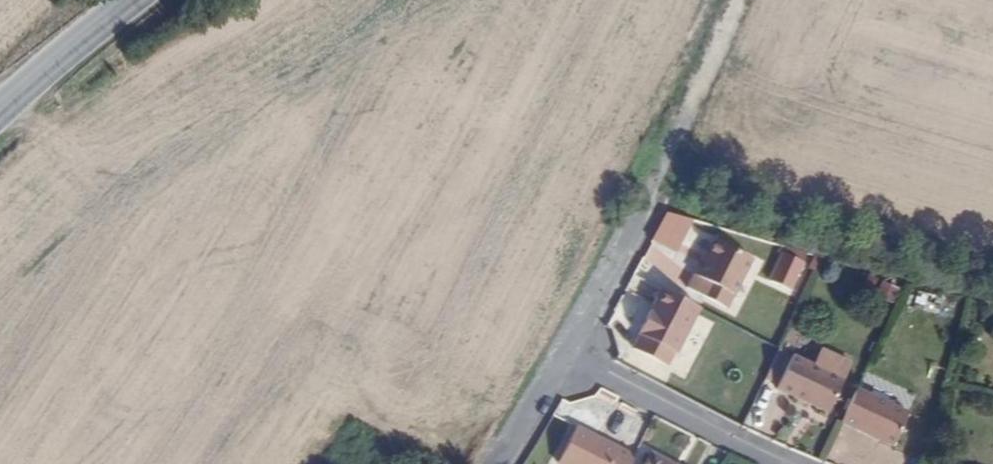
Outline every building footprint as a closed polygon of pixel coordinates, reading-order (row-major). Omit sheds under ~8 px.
[(675,256),(690,225),(664,213),(650,244),(675,256)] [(704,265),(698,261),(692,272),(711,283),(705,296),(727,308),(752,259),(716,240),(710,254),(704,265)] [(699,260),(698,261),(704,265),(710,254),(703,250),(699,260)] [(791,294),(803,265),(779,254),(766,283),(791,294)] [(699,308),(661,289),(638,333),(640,334),(632,348),(665,366),(672,352),(675,353),(699,308)] [(842,378),(792,355),(775,387),(826,411),(842,378)] [(908,410),(857,387),(842,421),(893,444),(908,410)] [(575,427),(558,461),(563,463),(630,463),(635,456),(616,447),(575,427)] [(649,454),(644,463),(669,463),(649,454)]
